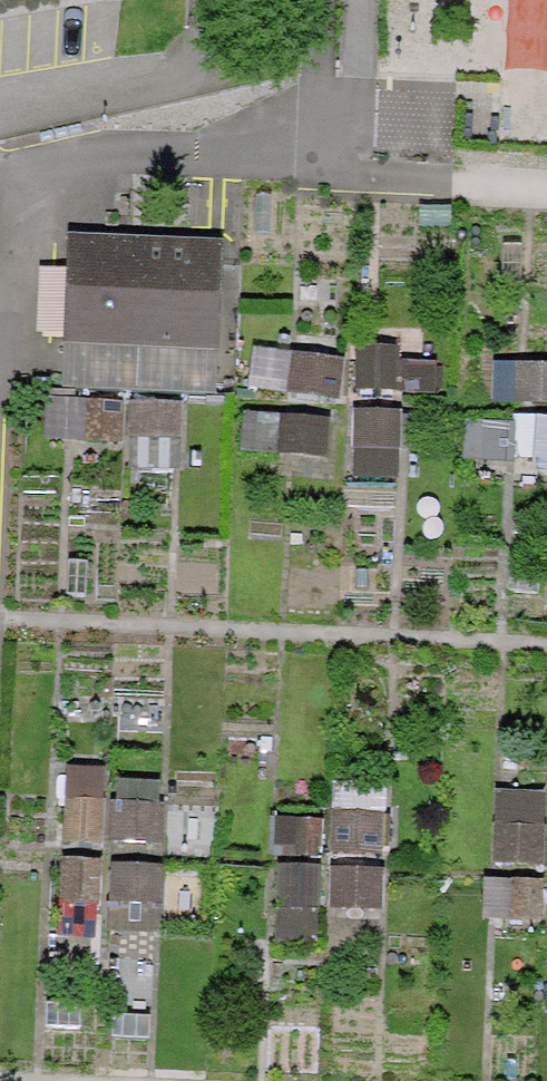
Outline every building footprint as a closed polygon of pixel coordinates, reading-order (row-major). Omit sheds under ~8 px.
[(224,239),(69,232),(62,386),(217,393),(224,239)]
